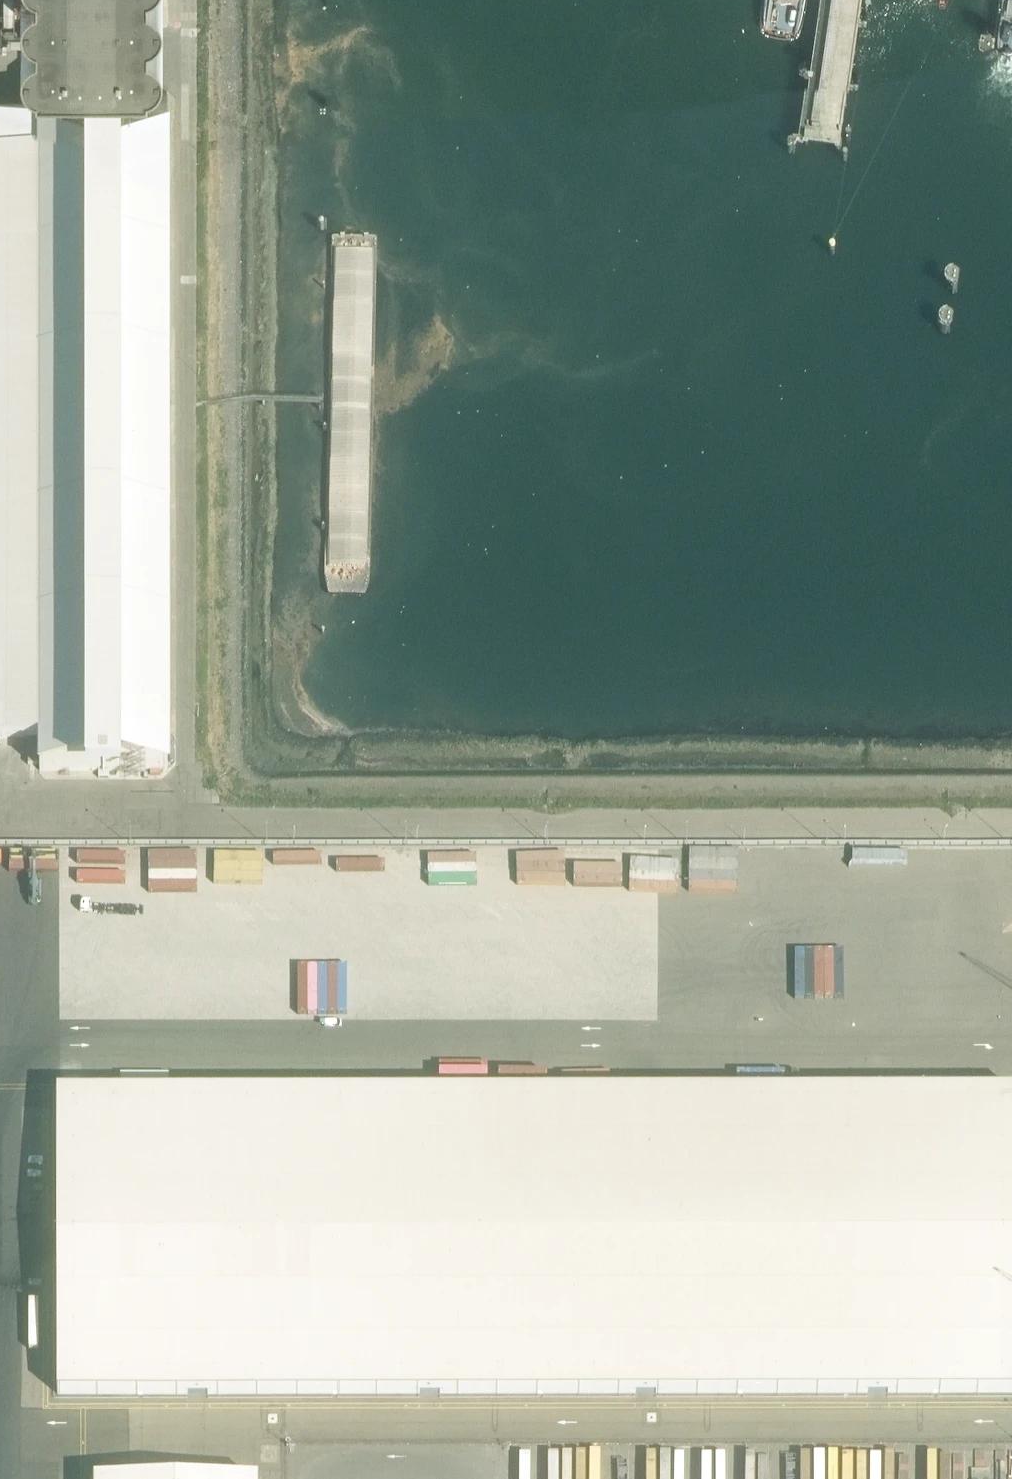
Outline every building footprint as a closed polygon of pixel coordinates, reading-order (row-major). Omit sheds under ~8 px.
[(148,27),(148,23),(150,22),(153,20),(155,19),(157,17),(159,14),(161,12),(162,9),(162,6),(163,3),(162,0),(22,0),(22,3),(22,6),(23,9),(24,11),(25,14),(27,16),(29,18),(31,20),(34,22),(37,23),(37,27),(148,27)] [(63,79),(63,89),(84,89),(84,79),(63,79)] [(37,753),(37,784),(165,784),(169,92),(40,92),(40,158),(0,158),(0,752),(37,753)] [(1011,1009),(1011,845),(57,843),(57,1007),(1011,1009)] [(44,1084),(13,1083),(11,1139),(39,1140),(40,1114),(43,1114),(44,1084)] [(55,1098),(54,1399),(1011,1398),(1011,1096),(55,1098)]
